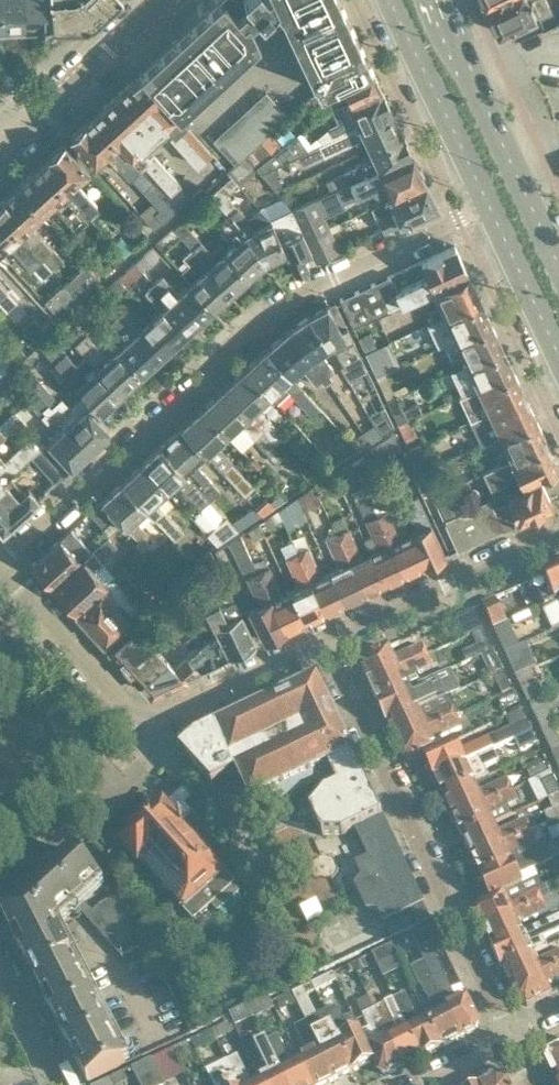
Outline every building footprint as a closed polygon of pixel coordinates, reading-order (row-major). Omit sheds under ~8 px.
[(25,26),(24,0),(0,0),(0,28),(25,26)] [(52,25),(51,0),(24,0),(25,26),(52,25)] [(52,25),(89,23),(79,0),(51,0),(52,25)] [(89,23),(101,12),(110,5),(115,0),(79,0),(89,23)] [(160,54),(149,64),(141,72),(180,114),(259,42),(251,24),(257,21),(263,34),(273,29),(264,11),(275,1),(280,6),(317,87),(318,89),(323,87),(338,80),(370,65),(371,64),(340,0),(219,0),(160,54)] [(488,4),(502,33),(551,9),(547,0),(497,0),(488,4)] [(312,92),(310,93),(315,103),(328,97),(333,107),(346,101),(347,101),(380,86),(370,65),(338,80),(323,87),(318,89),(317,87),(312,92)] [(149,128),(161,117),(172,129),(169,132),(191,156),(199,164),(212,153),(185,123),(186,122),(179,115),(180,114),(142,74),(141,72),(140,72),(117,93),(141,119),(149,128)] [(380,86),(347,101),(346,101),(333,107),(339,121),(330,125),(318,135),(324,142),(392,111),(380,86)] [(117,93),(94,114),(154,180),(166,192),(179,180),(150,147),(147,150),(136,139),(149,128),(117,93)] [(387,136),(401,130),(392,111),(324,142),(319,144),(324,155),(340,148),(363,137),(367,146),(368,149),(388,139),(387,136)] [(94,114),(70,136),(94,162),(106,150),(129,174),(143,190),(154,180),(140,164),(94,114)] [(402,133),(401,130),(387,136),(388,139),(368,149),(372,157),(347,169),(348,170),(326,180),(331,191),(353,181),(413,155),(402,133)] [(273,166),(309,149),(296,133),(282,144),(255,165),(258,168),(260,171),(273,166)] [(48,156),(41,163),(86,213),(95,205),(97,202),(76,179),(88,168),(64,141),(61,144),(51,153),(48,156)] [(271,152),(260,141),(246,154),(255,165),(271,152)] [(239,184),(258,168),(255,165),(246,154),(228,171),(231,175),(238,183),(239,184)] [(425,181),(413,155),(353,181),(331,191),(318,197),(322,208),(342,199),(343,202),(357,196),(376,187),(383,201),(425,181)] [(41,163),(17,184),(41,210),(44,208),(47,205),(53,199),(75,223),(86,213),(41,163)] [(282,187),(273,166),(260,171),(275,190),(282,187)] [(231,175),(210,194),(217,201),(226,193),(238,183),(231,175)] [(165,221),(179,207),(166,192),(154,180),(143,190),(152,199),(161,209),(157,212),(160,216),(165,221)] [(434,200),(425,181),(383,201),(372,206),(383,230),(432,207),(434,200)] [(0,200),(0,210),(41,255),(53,268),(63,258),(51,245),(29,221),(39,212),(41,210),(17,184),(0,200)] [(281,196),(258,206),(270,219),(282,237),(280,238),(286,251),(285,251),(294,271),(295,271),(308,265),(304,255),(311,251),(305,237),(292,209),(281,196)] [(292,209),(305,237),(329,226),(321,208),(322,208),(318,197),(316,198),(292,209)] [(139,211),(151,224),(160,216),(157,212),(148,203),(139,211)] [(198,205),(192,210),(206,226),(212,221),(198,205)] [(280,238),(282,237),(270,219),(258,206),(246,216),(237,206),(229,214),(239,226),(240,225),(266,261),(274,257),(277,258),(281,255),(282,253),(285,251),(286,251),(280,238)] [(8,241),(30,265),(42,277),(53,268),(41,255),(0,210),(0,248),(8,241)] [(239,226),(229,214),(220,222),(236,239),(226,249),(250,275),(252,273),(255,273),(259,270),(259,267),(266,261),(240,225),(239,226)] [(165,221),(160,216),(151,224),(156,229),(165,221)] [(250,275),(226,249),(220,242),(210,251),(182,220),(174,227),(180,234),(193,247),(232,291),(239,285),(242,285),(246,281),(246,279),(250,275)] [(180,234),(174,227),(172,225),(154,241),(163,250),(180,234)] [(329,226),(305,237),(311,251),(316,261),(340,250),(329,226)] [(121,235),(113,242),(116,245),(126,256),(134,249),(121,235)] [(151,244),(134,259),(143,268),(159,253),(151,244)] [(126,256),(116,245),(105,254),(116,266),(126,256)] [(428,276),(397,290),(401,300),(466,270),(455,245),(437,253),(431,255),(431,256),(421,260),(428,276)] [(232,291),(193,247),(184,255),(190,261),(180,269),(190,281),(189,282),(187,284),(211,310),(213,309),(214,307),(217,304),(220,304),(224,301),(225,298),(232,291)] [(134,259),(117,275),(126,284),(143,268),(134,259)] [(109,261),(100,269),(105,275),(114,267),(109,261)] [(86,263),(66,282),(81,298),(93,287),(87,281),(96,273),(86,263)] [(96,273),(87,281),(93,287),(101,279),(96,273)] [(430,311),(435,320),(480,299),(468,273),(433,290),(441,306),(430,311)] [(164,274),(155,282),(195,325),(200,320),(203,319),(207,316),(208,313),(211,310),(187,284),(180,291),(164,274)] [(108,301),(126,284),(117,275),(100,291),(105,298),(108,301)] [(401,300),(397,290),(389,275),(340,298),(353,325),(402,302),(401,300)] [(66,282),(45,301),(54,311),(64,302),(69,308),(81,298),(66,282)] [(162,307),(154,315),(177,341),(179,339),(182,339),(186,336),(186,333),(195,325),(155,282),(146,290),(162,307)] [(7,310),(17,302),(0,283),(0,302),(7,310)] [(98,290),(88,299),(96,306),(105,298),(100,291),(98,290)] [(439,348),(445,345),(492,323),(480,299),(435,320),(427,323),(439,348)] [(335,301),(311,314),(329,345),(332,343),(343,363),(341,364),(349,378),(368,369),(351,334),(335,301)] [(60,317),(69,308),(64,302),(54,311),(60,317)] [(177,341),(154,315),(145,323),(129,305),(120,314),(160,357),(166,351),(169,351),(173,347),(173,344),(177,341)] [(40,324),(45,330),(56,320),(51,314),(40,324)] [(128,339),(119,347),(142,373),(145,370),(148,370),(151,366),(152,364),(160,357),(120,314),(112,321),(128,339)] [(308,315),(289,328),(328,380),(331,378),(329,374),(333,370),(320,351),(329,345),(311,314),(308,315)] [(33,316),(22,326),(34,340),(45,330),(40,324),(33,316)] [(492,323),(445,345),(456,368),(502,346),(492,323)] [(82,326),(71,337),(84,352),(121,392),(142,373),(119,347),(109,356),(82,326)] [(325,383),(328,380),(289,328),(288,329),(267,348),(291,375),(301,366),(316,384),(322,379),(325,383)] [(370,331),(358,337),(365,352),(377,346),(370,331)] [(46,338),(39,344),(85,394),(100,411),(121,392),(84,352),(75,361),(67,352),(63,355),(46,338)] [(377,346),(365,352),(377,376),(386,372),(390,370),(378,346),(377,346)] [(513,370),(502,346),(456,368),(450,370),(461,394),(513,370)] [(245,367),(270,394),(277,402),(290,390),(296,396),(313,415),(321,407),(304,389),(291,375),(267,348),(245,367)] [(1,350),(0,349),(0,375),(14,364),(1,350)] [(0,375),(0,386),(6,393),(24,376),(16,366),(14,364),(0,375)] [(270,394),(245,367),(224,387),(279,446),(288,438),(257,406),(270,394)] [(459,395),(470,419),(525,394),(513,370),(461,394),(459,395)] [(386,372),(377,376),(387,400),(396,395),(386,372)] [(38,378),(32,384),(39,391),(92,448),(108,434),(109,428),(96,415),(100,411),(85,394),(71,406),(63,398),(60,401),(38,378)] [(224,387),(203,406),(215,420),(219,417),(231,430),(228,433),(243,450),(255,438),(276,462),(285,454),(279,446),(224,387)] [(70,469),(92,448),(39,391),(29,400),(59,432),(46,443),(70,469)] [(525,394),(470,419),(481,444),(500,434),(536,418),(525,394)] [(398,423),(409,418),(423,412),(418,401),(402,408),(396,395),(387,400),(398,423)] [(368,411),(374,421),(381,434),(394,425),(384,404),(368,411)] [(203,406),(182,425),(206,450),(204,452),(245,496),(255,486),(216,444),(228,433),(231,430),(219,417),(215,420),(203,406)] [(409,418),(398,423),(406,439),(417,434),(409,418)] [(498,455),(502,464),(547,442),(536,418),(500,434),(508,450),(498,455)] [(381,434),(374,421),(363,429),(371,441),(381,434)] [(182,425),(161,445),(210,499),(220,490),(193,461),(206,450),(182,425)] [(371,441),(363,429),(350,438),(360,448),(371,441)] [(392,432),(370,447),(376,460),(401,449),(392,432)] [(9,476),(31,456),(46,443),(37,433),(6,461),(0,454),(0,484),(9,476)] [(409,447),(418,464),(429,459),(421,442),(409,447)] [(502,464),(483,472),(491,488),(507,481),(511,470),(516,468),(520,477),(523,482),(558,466),(547,442),(502,464)] [(46,472),(55,482),(70,469),(46,443),(31,456),(46,472)] [(201,508),(210,499),(161,445),(142,463),(166,489),(175,481),(198,505),(201,508)] [(363,452),(351,460),(357,473),(370,467),(363,452)] [(142,463),(121,481),(152,514),(174,538),(182,530),(164,512),(175,501),(165,490),(166,489),(142,463)] [(421,471),(432,495),(443,490),(432,466),(421,471)] [(55,482),(46,472),(38,479),(47,490),(55,482)] [(2,531),(38,498),(29,488),(27,486),(22,490),(9,476),(0,484),(0,528),(2,531)] [(493,497),(444,520),(457,548),(552,504),(540,479),(507,495),(510,502),(498,508),(493,497)] [(121,481),(101,500),(139,540),(141,542),(138,545),(142,550),(149,543),(146,535),(149,533),(141,525),(152,514),(121,481)] [(315,484),(297,497),(304,511),(323,502),(315,484)] [(451,489),(434,497),(443,517),(461,508),(451,489)] [(367,494),(357,499),(373,533),(364,537),(371,551),(386,583),(405,573),(377,515),(372,503),(367,494)] [(265,495),(254,504),(263,514),(275,506),(265,495)] [(411,533),(426,564),(445,555),(417,496),(407,501),(420,529),(411,533)] [(297,497),(279,509),(283,518),(288,528),(307,519),(304,511),(297,497)] [(188,506),(185,509),(206,533),(217,545),(239,530),(230,521),(210,499),(201,508),(198,505),(197,506),(197,507),(196,508),(196,509),(195,510),(195,511),(195,512),(195,513),(196,513),(196,514),(195,514),(188,506)] [(263,514),(254,504),(230,521),(239,530),(263,514)] [(279,509),(263,520),(268,527),(283,518),(279,509)] [(377,515),(405,573),(426,564),(411,533),(403,537),(390,509),(377,515)] [(338,533),(365,592),(386,583),(371,551),(363,555),(350,527),(343,514),(331,520),(338,533)] [(109,535),(119,526),(112,519),(102,528),(105,530),(109,535)] [(257,523),(248,530),(254,539),(264,532),(257,523)] [(81,560),(94,548),(89,547),(71,528),(46,550),(46,549),(37,558),(38,558),(32,563),(50,583),(78,557),(81,560)] [(331,570),(346,601),(365,592),(338,533),(326,538),(340,566),(331,570)] [(53,586),(75,611),(114,575),(101,562),(100,554),(108,552),(116,545),(108,536),(94,548),(81,560),(53,586)] [(298,552),(325,611),(346,601),(331,570),(322,574),(309,546),(298,552)] [(209,550),(195,560),(201,569),(216,560),(209,550)] [(250,609),(265,640),(285,630),(257,571),(254,563),(248,550),(237,555),(260,604),(250,609)] [(291,589),(306,620),(325,611),(298,552),(287,557),(300,585),(291,589)] [(254,563),(257,571),(267,566),(264,558),(254,563)] [(257,571),(285,630),(306,620),(291,589),(283,593),(269,565),(267,566),(257,571)] [(114,575),(75,611),(104,642),(132,616),(141,608),(122,587),(131,579),(121,568),(114,575)] [(555,601),(558,599),(558,569),(534,580),(545,604),(554,599),(555,601)] [(144,586),(137,592),(143,598),(139,603),(142,606),(153,595),(144,586)] [(216,595),(202,602),(203,603),(213,623),(212,623),(228,656),(239,651),(243,649),(256,643),(236,599),(221,606),(216,595)] [(508,623),(496,598),(483,604),(495,629),(508,623)] [(212,623),(213,623),(203,603),(190,610),(198,624),(206,627),(212,623)] [(135,620),(108,646),(124,664),(166,625),(176,619),(170,609),(153,618),(143,629),(135,620)] [(459,616),(456,617),(466,638),(472,635),(483,629),(472,609),(459,616)] [(124,664),(139,681),(167,655),(159,646),(169,637),(191,624),(184,613),(176,619),(166,625),(124,664)] [(506,653),(519,647),(508,623),(495,629),(506,653)] [(477,645),(463,652),(467,662),(482,655),(494,650),(483,629),(472,635),(477,645)] [(167,655),(140,681),(149,691),(150,693),(153,692),(156,690),(184,677),(190,674),(219,661),(206,636),(186,654),(178,645),(167,655)] [(519,647),(506,653),(517,677),(532,670),(538,668),(527,643),(519,647)] [(369,684),(428,656),(423,645),(395,658),(390,648),(365,659),(362,668),(369,684)] [(493,676),(504,670),(494,650),(482,655),(491,676),(493,676)] [(428,656),(369,684),(378,704),(422,683),(418,675),(439,665),(434,653),(428,656)] [(504,670),(493,676),(502,695),(513,690),(504,670)] [(532,670),(517,677),(530,705),(545,698),(538,682),(532,670)] [(422,683),(378,704),(388,725),(431,705),(447,697),(437,676),(422,683)] [(185,750),(182,752),(184,755),(185,754),(213,785),(232,825),(234,824),(234,823),(333,776),(339,787),(325,793),(311,811),(322,835),(345,835),(357,830),(383,817),(319,681),(316,682),(316,683),(198,739),(185,750)] [(502,695),(497,697),(503,710),(519,703),(513,690),(502,695)] [(542,730),(554,725),(557,723),(545,698),(530,705),(542,730)] [(431,705),(388,725),(397,744),(456,716),(460,715),(455,704),(435,714),(431,705)] [(424,756),(425,757),(434,777),(493,749),(516,739),(532,731),(522,709),(505,717),(511,728),(488,738),(460,751),(455,741),(437,750),(424,756)] [(413,762),(425,757),(424,756),(437,750),(434,742),(462,729),(456,716),(397,744),(404,759),(413,762)] [(542,730),(553,754),(558,752),(558,736),(554,725),(542,730)] [(532,731),(516,739),(521,750),(538,742),(532,731)] [(434,777),(443,797),(475,783),(491,775),(487,766),(499,761),(493,749),(434,777)] [(526,767),(532,781),(548,773),(542,760),(526,767)] [(554,776),(541,782),(549,798),(558,793),(558,788),(554,776)] [(443,797),(453,818),(512,790),(507,779),(479,792),(475,783),(443,797)] [(453,818),(463,838),(494,823),(513,815),(508,805),(517,801),(512,790),(453,818)] [(548,798),(553,809),(558,819),(558,818),(558,793),(549,798),(548,798)] [(128,835),(120,842),(140,864),(143,861),(195,920),(212,905),(228,890),(234,897),(240,892),(234,885),(235,884),(183,826),(185,825),(165,803),(164,802),(156,809),(153,807),(125,832),(128,835)] [(363,877),(356,886),(367,909),(378,909),(384,922),(410,909),(418,925),(418,926),(431,919),(383,817),(357,830),(370,858),(357,864),(363,877)] [(463,838),(472,858),(532,831),(526,819),(498,832),(494,823),(463,838)] [(472,858),(482,878),(513,864),(513,863),(548,846),(539,827),(532,831),(472,858)] [(491,898),(491,899),(505,893),(523,884),(518,874),(558,855),(558,841),(548,846),(513,863),(513,864),(482,878),(491,898)] [(6,918),(5,919),(26,961),(42,991),(87,1082),(126,1063),(125,1063),(80,973),(72,958),(55,924),(74,906),(75,905),(83,898),(101,881),(73,850),(72,849),(69,853),(61,860),(45,874),(17,901),(18,902),(18,909),(6,918)] [(505,893),(491,899),(491,898),(479,903),(476,912),(483,927),(557,893),(558,892),(558,891),(554,881),(543,886),(539,877),(523,884),(505,893)] [(557,893),(483,927),(493,947),(524,933),(520,924),(548,911),(558,905),(558,897),(557,893)] [(83,898),(75,905),(79,909),(113,947),(117,942),(124,955),(121,956),(122,957),(139,948),(141,953),(150,949),(123,895),(101,906),(101,907),(95,912),(86,902),(83,898)] [(502,968),(533,953),(548,947),(543,938),(558,931),(558,930),(558,916),(552,919),(524,933),(493,947),(502,968)] [(419,948),(440,938),(434,925),(412,935),(419,948)] [(392,945),(372,955),(377,967),(398,957),(392,945)] [(434,950),(422,956),(425,961),(461,1038),(476,1030),(479,1022),(467,996),(458,1001),(434,950)] [(533,953),(502,968),(512,988),(558,965),(558,952),(537,962),(533,953)] [(365,958),(354,964),(357,972),(369,966),(365,958)] [(425,961),(410,968),(418,984),(421,986),(435,1014),(428,1018),(442,1048),(443,1047),(461,1038),(425,961)] [(552,994),(548,984),(558,979),(558,965),(512,988),(519,1003),(527,1006),(552,994)] [(333,974),(312,984),(316,991),(336,981),(333,974)] [(312,984),(292,993),(296,1001),(307,995),(316,991),(312,984)] [(292,993),(277,1001),(281,1010),(297,1003),(296,1001),(292,993)] [(406,994),(395,1000),(408,1027),(422,1058),(427,1055),(431,1053),(438,1050),(442,1048),(428,1018),(419,1022),(406,994)] [(228,1016),(230,1016),(249,1007),(250,1006),(245,996),(224,1006),(228,1016)] [(250,1006),(249,1007),(254,1018),(275,1007),(273,1003),(270,997),(250,1006)] [(369,997),(358,1003),(371,1029),(362,1033),(368,1047),(375,1060),(374,1060),(379,1072),(387,1074),(388,1075),(402,1068),(374,1010),(375,1009),(371,1001),(369,997)] [(375,1009),(374,1010),(402,1068),(422,1058),(408,1027),(395,1000),(378,1008),(375,1009)] [(354,1070),(374,1060),(375,1060),(368,1047),(360,1029),(353,1015),(344,1020),(338,1006),(325,1012),(339,1039),(354,1070)] [(254,1018),(249,1007),(230,1016),(232,1021),(236,1029),(255,1020),(254,1018)] [(317,1016),(306,1022),(334,1080),(354,1070),(325,1012),(317,1016)] [(212,1030),(217,1041),(237,1031),(236,1029),(232,1021),(212,1030)] [(334,1080),(306,1022),(296,1027),(309,1055),(300,1059),(313,1084),(325,1084),(334,1080)] [(204,1047),(217,1041),(212,1030),(199,1036),(204,1047)] [(300,1059),(291,1064),(278,1036),(266,1042),(288,1084),(313,1084),(300,1059)] [(186,1042),(173,1048),(179,1060),(192,1054),(186,1042)] [(266,1042),(255,1047),(260,1056),(251,1060),(261,1079),(264,1084),(288,1084),(266,1042)] [(173,1048),(152,1058),(159,1072),(180,1062),(179,1060),(173,1048)] [(550,1053),(547,1062),(554,1076),(558,1074),(558,1049),(550,1053)] [(261,1079),(252,1084),(239,1056),(227,1062),(239,1084),(264,1084),(261,1079)] [(132,1068),(141,1084),(165,1084),(159,1072),(152,1058),(132,1068)] [(214,1084),(239,1084),(227,1062),(207,1071),(214,1084)] [(122,1072),(111,1077),(115,1084),(123,1084),(128,1083),(122,1072)]
